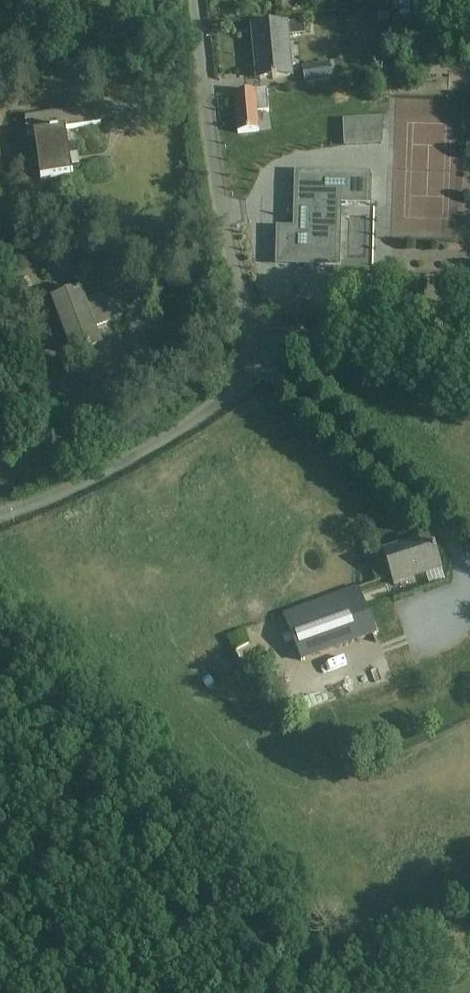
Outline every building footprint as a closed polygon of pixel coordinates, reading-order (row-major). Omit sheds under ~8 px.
[(284,25),(273,26),(253,28),(258,80),(289,77),(284,25)] [(302,68),(305,86),(333,81),(333,79),(340,78),(338,64),(330,65),(330,63),(302,68)] [(238,134),(258,132),(259,133),(257,114),(269,113),(267,91),(254,92),(234,94),(238,134)] [(66,130),(101,125),(98,107),(25,119),(28,137),(34,136),(41,181),(73,176),(66,130)] [(369,165),(369,157),(345,156),(345,165),(369,165)] [(281,232),(280,263),(335,264),(336,264),(337,235),(338,201),(355,202),(356,201),(365,201),(367,201),(367,178),(320,176),(320,177),(319,177),(299,176),(298,204),(298,233),(281,232)] [(93,328),(136,312),(128,289),(84,305),(80,293),(54,303),(74,357),(96,348),(97,349),(101,348),(93,328)] [(383,552),(394,586),(411,580),(409,575),(440,564),(431,536),(417,541),(418,545),(401,550),(400,547),(383,552)] [(377,634),(358,588),(284,619),(303,664),(377,634)]
